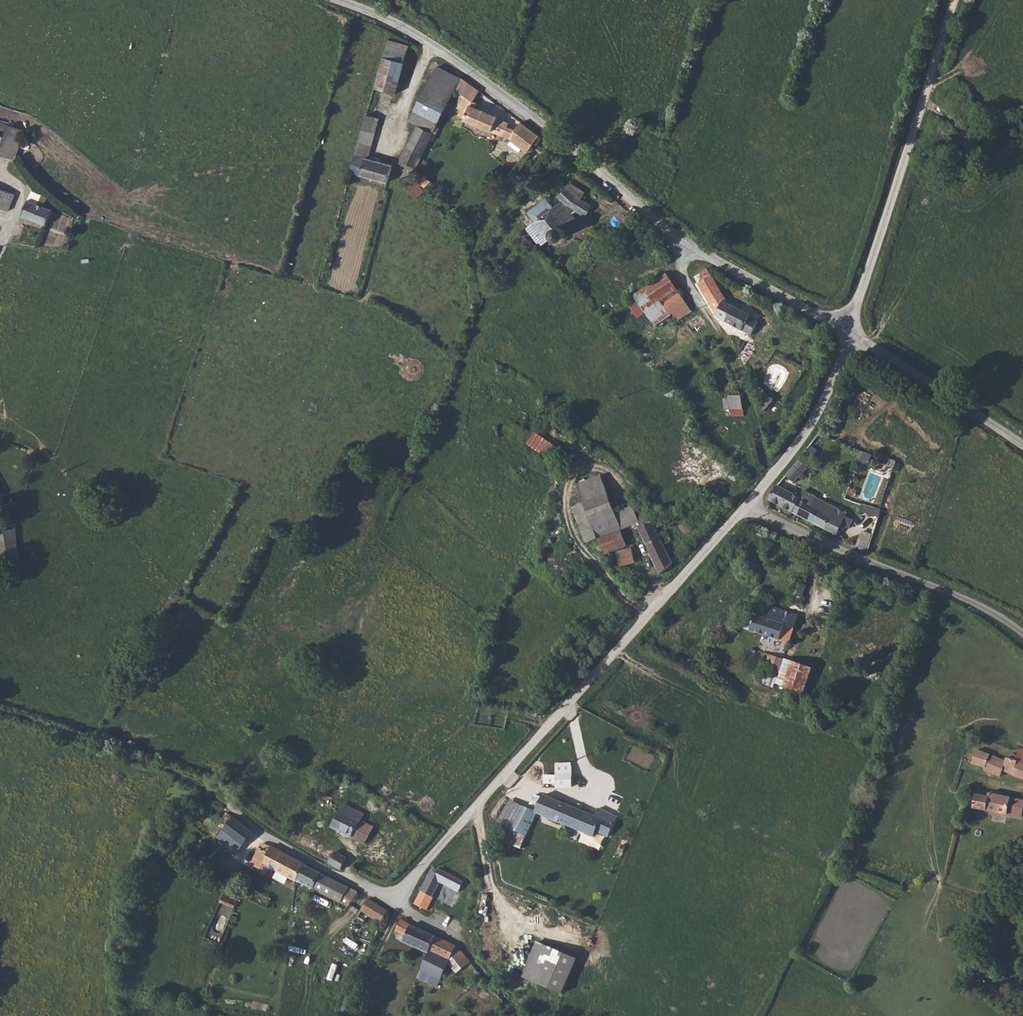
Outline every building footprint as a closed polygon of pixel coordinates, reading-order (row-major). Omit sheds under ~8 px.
[(398,90),(409,43),(388,37),(377,84),(398,90)] [(415,110),(439,121),(450,102),(448,101),(460,77),(438,65),(415,110)] [(529,149),(541,134),(523,120),(517,129),(509,126),(511,123),(499,117),(499,116),(473,105),(481,90),(463,76),(462,78),(456,90),(462,94),(459,101),(463,103),(460,115),(466,118),(465,119),(513,139),(516,133),(527,140),(524,145),(529,149)] [(419,123),(434,131),(439,121),(415,110),(411,119),(419,123)] [(353,172),(391,181),(396,165),(371,158),(378,133),(371,131),(375,116),(368,114),(353,172)] [(6,136),(19,154),(28,131),(11,123),(6,136)] [(402,168),(415,173),(436,132),(434,131),(419,123),(400,158),(402,168)] [(522,148),(524,145),(527,140),(516,133),(513,139),(511,144),(522,148)] [(19,154),(6,136),(0,134),(0,149),(1,149),(2,151),(17,158),(19,154)] [(426,186),(431,180),(424,172),(419,177),(426,186)] [(566,228),(577,219),(575,214),(579,211),(588,217),(595,207),(584,199),(588,193),(573,184),(559,195),(562,200),(554,206),(548,198),(530,211),(536,220),(527,227),(541,246),(554,236),(558,240),(562,239),(565,236),(567,233),(566,228)] [(9,212),(17,194),(0,186),(0,208),(9,212)] [(53,209),(29,198),(24,213),(47,223),(53,209)] [(705,278),(698,284),(721,319),(751,336),(759,321),(752,318),(752,315),(726,301),(727,297),(709,268),(701,273),(705,278)] [(668,275),(636,295),(647,311),(656,324),(673,314),(666,303),(681,293),(668,275)] [(693,312),(681,293),(666,303),(673,314),(681,309),(687,316),(693,312)] [(647,311),(636,295),(628,301),(638,316),(647,311)] [(681,309),(673,314),(678,322),(687,316),(681,309)] [(760,402),(765,413),(777,398),(775,397),(777,392),(776,391),(774,390),(772,390),(770,393),(768,392),(760,402)] [(732,408),(732,410),(744,409),(742,394),(730,396),(730,398),(732,408)] [(532,439),(556,458),(564,447),(540,429),(532,439)] [(807,467),(798,460),(785,476),(794,482),(802,472),(803,473),(807,467)] [(581,488),(587,503),(608,495),(610,493),(603,478),(581,488)] [(767,500),(837,536),(841,526),(847,529),(851,520),(839,514),(832,510),(833,508),(810,498),(810,497),(797,490),(795,494),(777,485),(777,486),(767,500)] [(622,529),(638,522),(636,513),(633,506),(630,507),(616,514),(608,495),(587,503),(597,533),(620,525),(622,529)] [(586,542),(598,538),(597,533),(587,503),(574,508),(586,542)] [(861,511),(880,515),(881,508),(862,504),(861,511)] [(637,529),(660,577),(673,564),(664,546),(671,542),(666,532),(662,533),(661,528),(663,526),(659,516),(652,520),(646,509),(639,512),(642,520),(638,522),(640,527),(637,529)] [(23,557),(16,525),(0,529),(0,547),(3,561),(23,557)] [(598,538),(600,545),(604,553),(617,549),(626,545),(620,529),(598,538)] [(861,530),(857,547),(870,550),(873,533),(861,530)] [(621,567),(635,564),(631,549),(617,553),(621,567)] [(795,583),(793,583),(789,594),(794,596),(792,603),(802,606),(804,600),(802,598),(806,587),(803,586),(804,582),(803,580),(801,579),(798,579),(795,583)] [(768,619),(749,613),(743,628),(789,644),(798,617),(773,607),(768,619)] [(756,670),(776,678),(784,659),(764,652),(756,670)] [(776,678),(774,682),(803,692),(811,669),(784,659),(776,678)] [(1014,760),(1022,764),(1022,751),(1019,749),(1014,760)] [(977,750),(974,756),(971,763),(985,770),(984,771),(998,777),(1001,772),(1022,780),(1022,764),(1014,760),(1007,757),(1005,761),(977,750)] [(971,763),(974,756),(969,754),(965,760),(971,763)] [(571,787),(571,764),(556,764),(556,775),(544,775),(544,783),(557,783),(557,788),(571,787)] [(588,835),(594,837),(596,832),(607,810),(598,806),(594,814),(544,793),(543,796),(534,793),(528,806),(516,801),(504,824),(508,826),(526,834),(536,813),(569,827),(554,861),(548,874),(544,884),(562,893),(588,835)] [(989,794),(987,798),(974,795),(972,806),(1006,814),(1009,806),(1022,809),(1022,801),(989,794)] [(492,819),(504,824),(516,801),(504,796),(492,819)] [(353,817),(357,810),(346,804),(342,811),(353,817)] [(353,817),(362,821),(365,814),(357,810),(353,817)] [(607,810),(596,832),(608,837),(618,815),(607,810)] [(331,827),(364,844),(374,827),(362,821),(353,817),(342,811),(340,811),(331,827)] [(226,812),(221,818),(227,823),(224,828),(245,844),(254,833),(226,812)] [(526,834),(508,826),(503,839),(538,854),(554,861),(569,827),(536,813),(526,834)] [(237,854),(245,844),(224,828),(217,840),(237,854)] [(296,880),(297,879),(304,864),(263,842),(252,864),(267,873),(271,867),(296,880)] [(326,861),(340,869),(347,860),(336,852),(326,861)] [(348,906),(359,893),(304,864),(297,879),(348,906)] [(442,877),(430,870),(414,903),(427,910),(435,897),(432,895),(442,877)] [(236,901),(223,895),(220,902),(234,907),(236,901)] [(376,937),(388,910),(369,899),(354,925),(376,937)] [(462,966),(471,962),(456,945),(414,925),(402,918),(395,929),(405,935),(403,939),(429,952),(429,950),(450,960),(453,956),(462,966)] [(342,945),(367,958),(376,937),(354,925),(342,945)] [(577,961),(538,944),(523,978),(563,995),(577,961)] [(445,969),(450,960),(429,950),(429,952),(421,968),(431,973),(427,982),(437,986),(442,978),(447,980),(451,972),(445,969)] [(421,968),(417,977),(427,982),(431,973),(421,968)]
